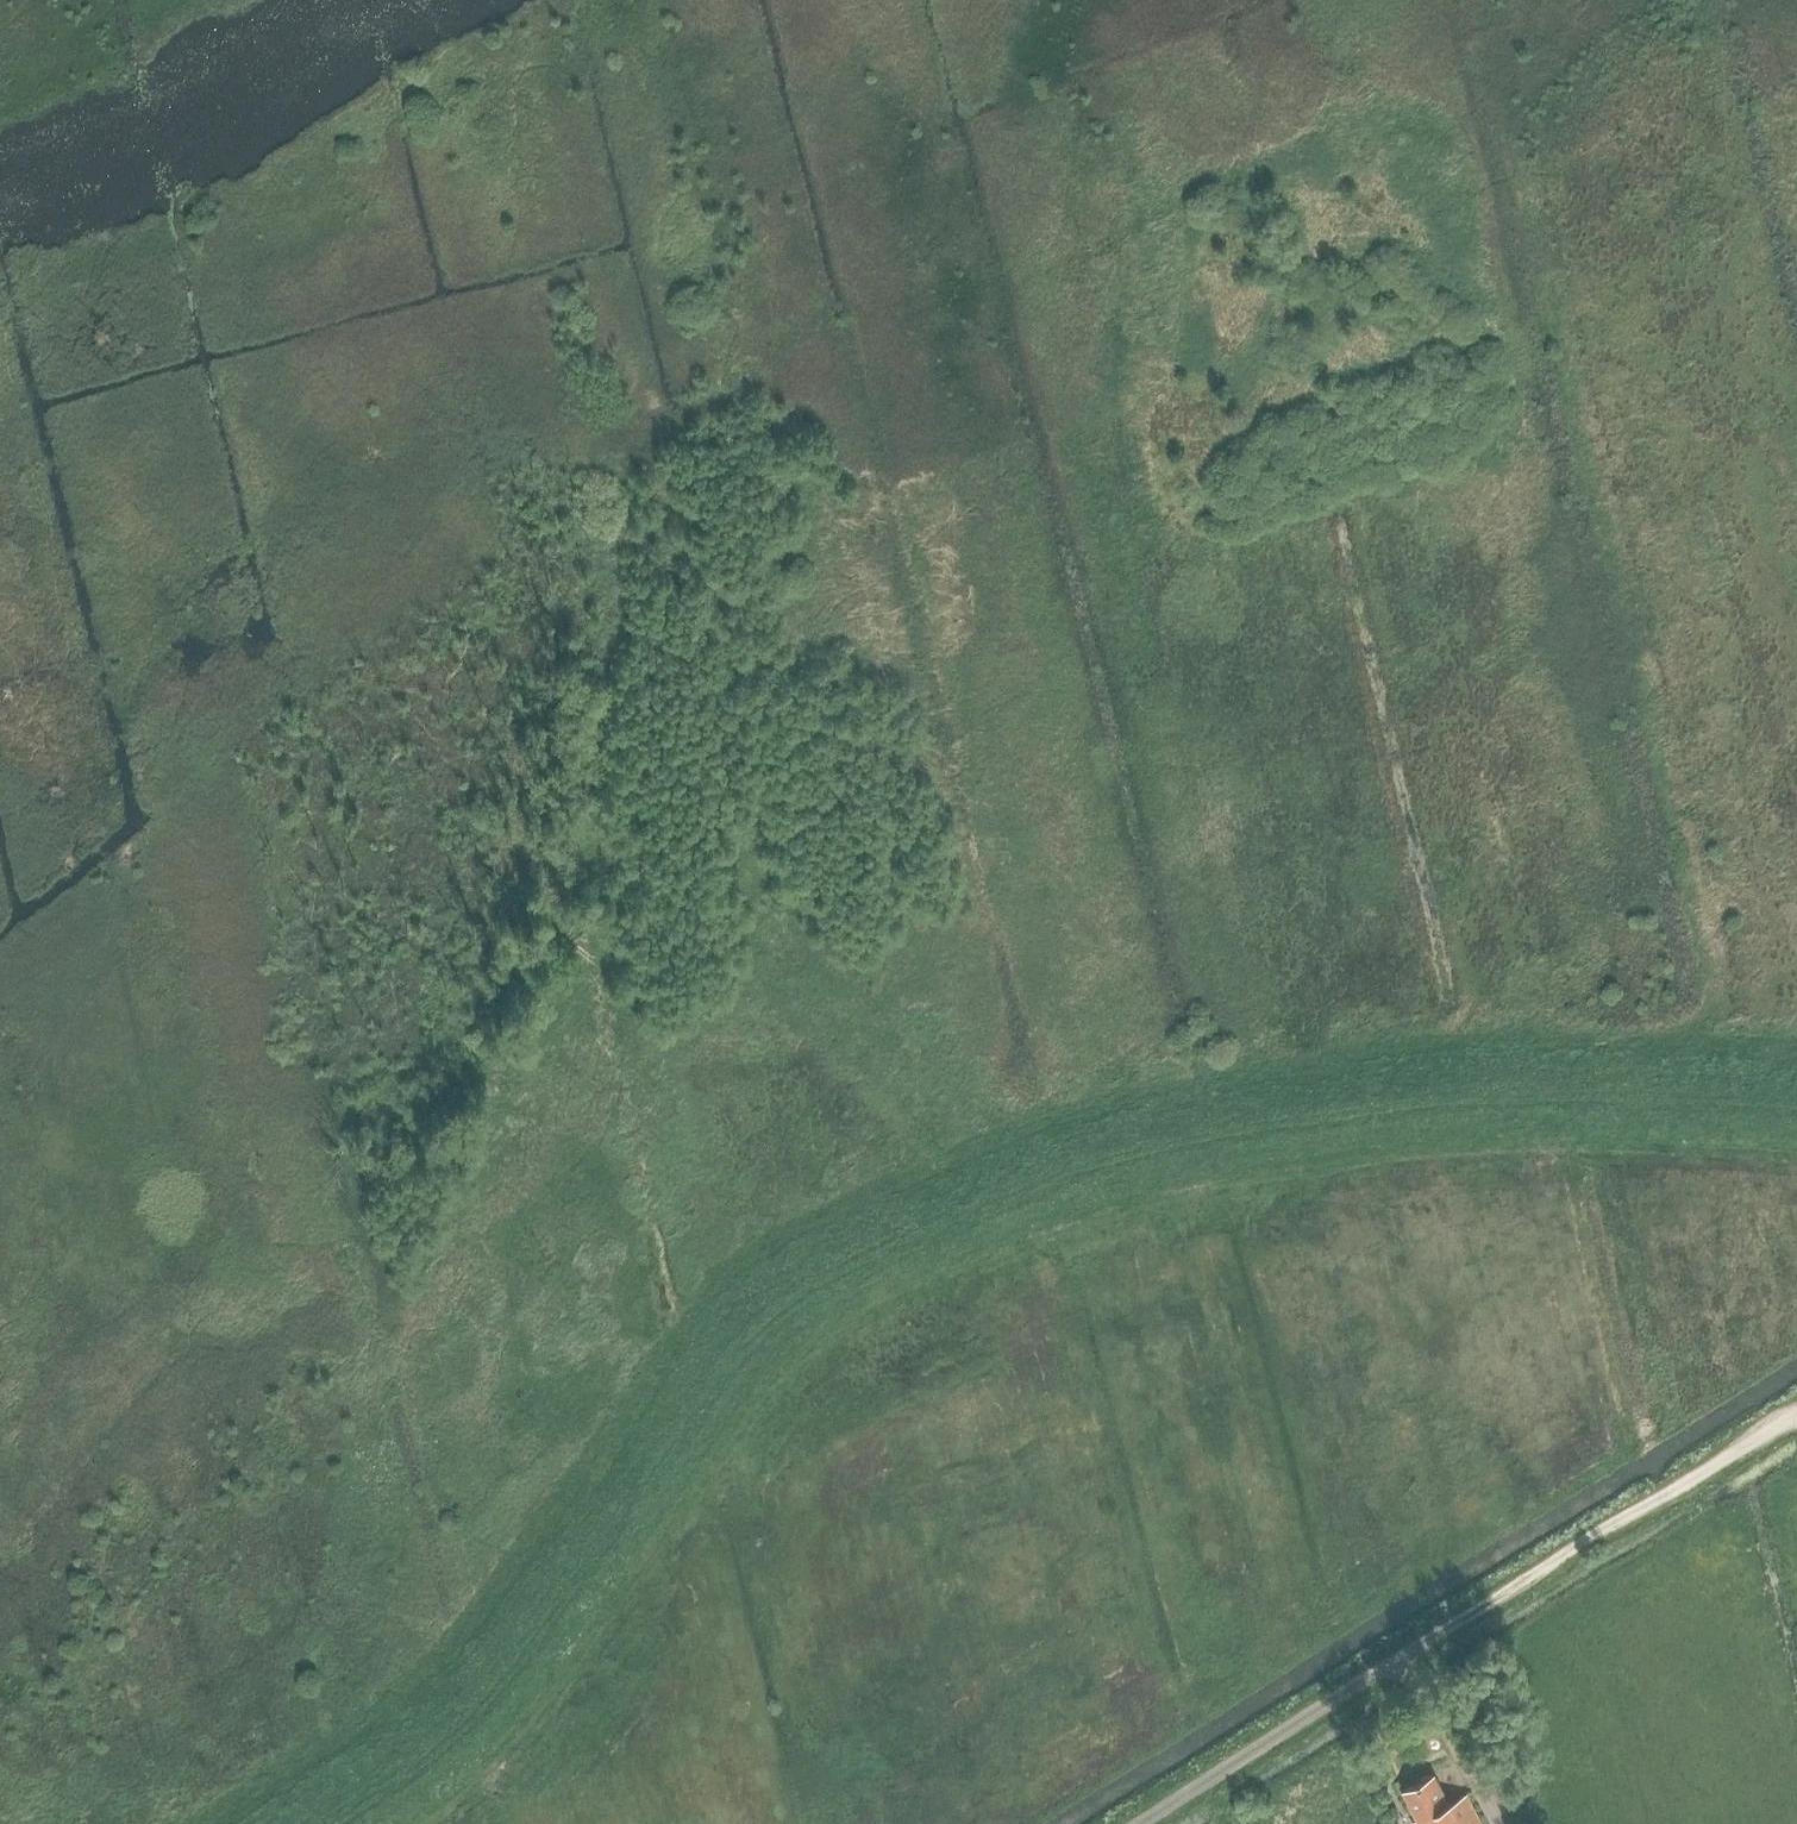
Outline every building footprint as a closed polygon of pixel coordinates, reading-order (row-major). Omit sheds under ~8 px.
[(1464,1794),(1448,1803),(1433,1774),(1430,1776),(1426,1775),(1421,1778),(1419,1782),(1403,1791),(1418,1820),(1413,1822),(1414,1823),(1480,1823),(1464,1794)]
